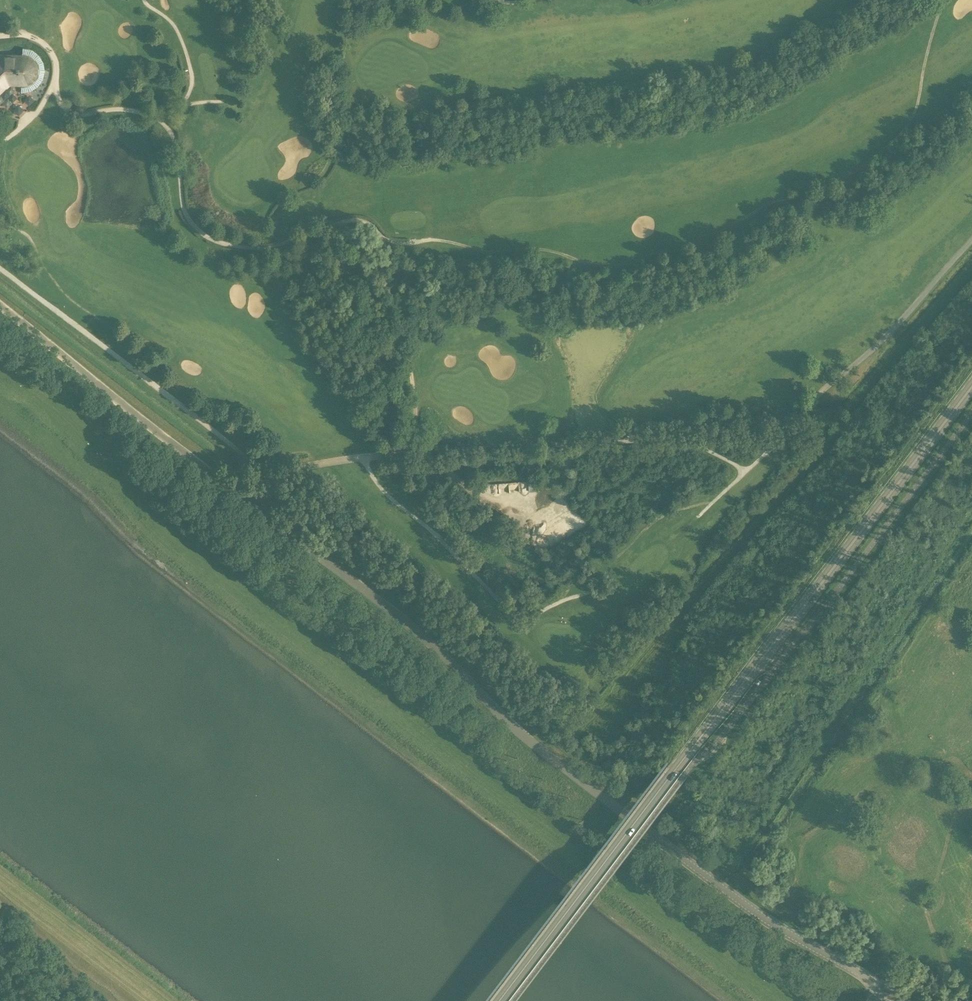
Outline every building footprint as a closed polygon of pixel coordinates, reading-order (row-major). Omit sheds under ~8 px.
[(44,71),(43,63),(38,55),(32,50),(23,48),(22,55),(15,54),(15,56),(0,56),(0,95),(13,83),(16,83),(21,83),(21,87),(21,93),(30,91),(37,86),(43,79),(44,71)]
